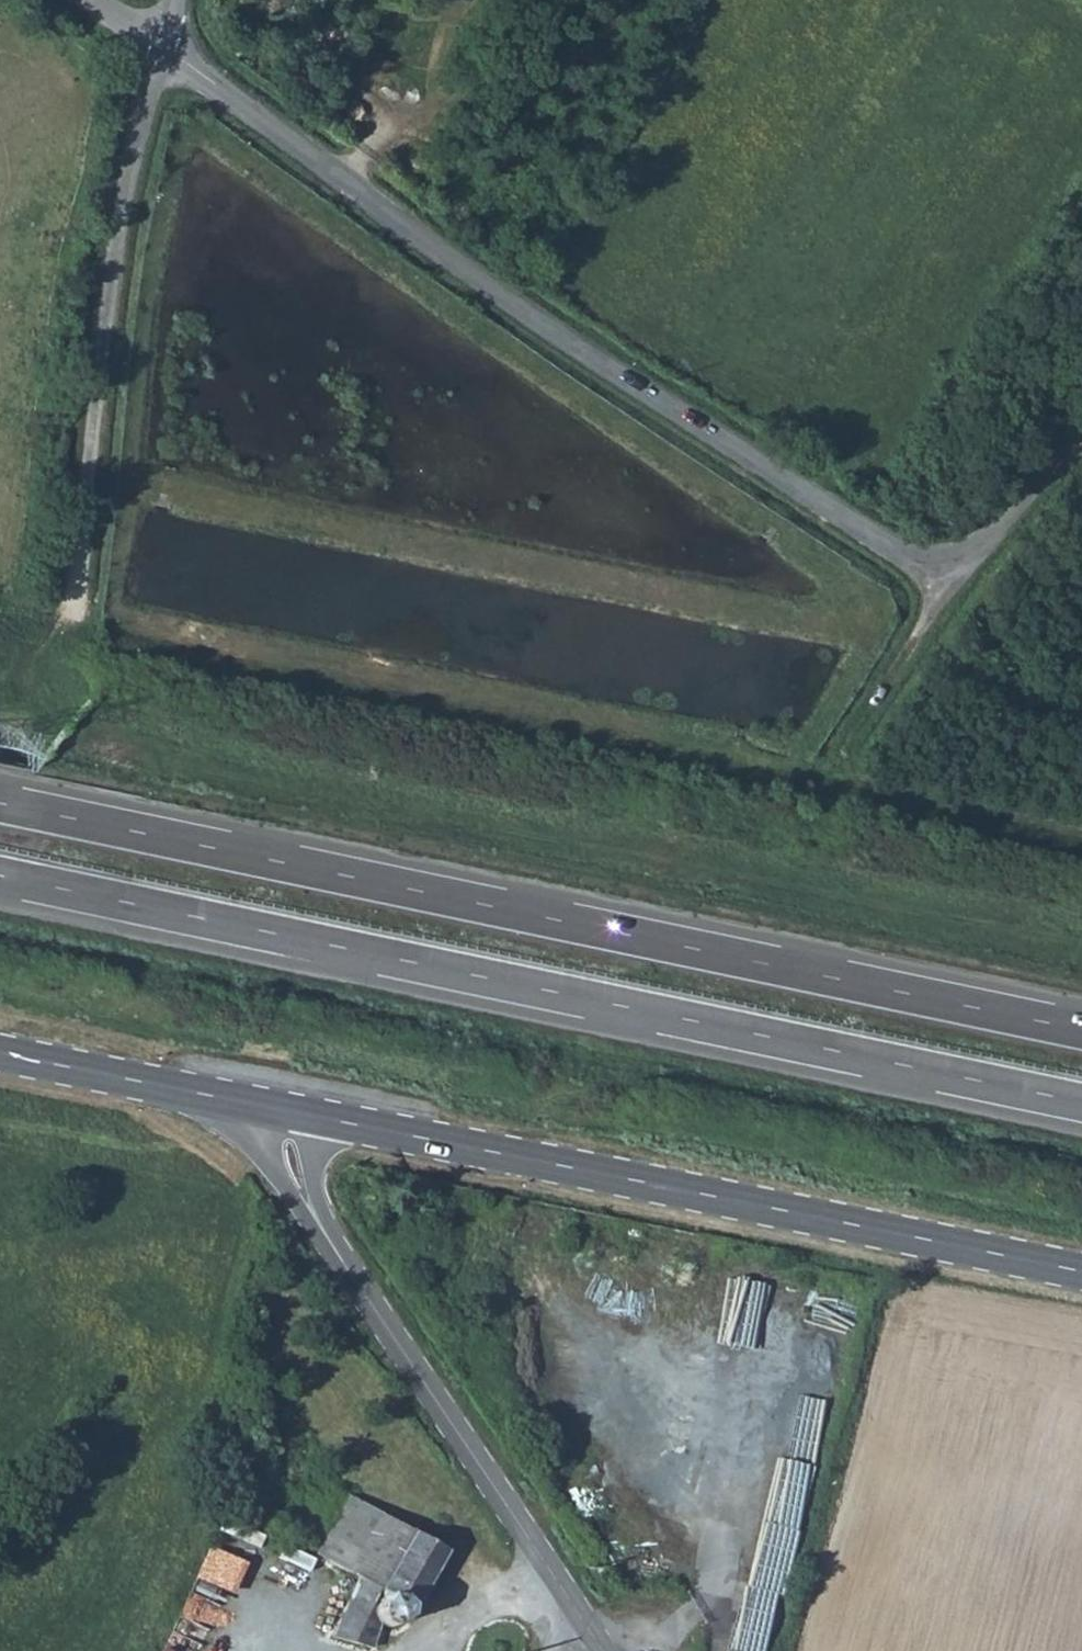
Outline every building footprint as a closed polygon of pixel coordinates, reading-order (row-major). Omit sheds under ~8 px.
[(381,1514),(349,1496),(316,1554),(348,1573),(349,1572),(381,1514)] [(359,1578),(331,1638),(373,1649),(382,1624),(392,1628),(404,1622),(408,1613),(405,1607),(413,1610),(447,1551),(405,1527),(381,1514),(349,1572),(359,1578)] [(196,1573),(229,1589),(245,1557),(212,1541),(196,1573)] [(197,1577),(175,1628),(205,1641),(227,1589),(197,1577)]
